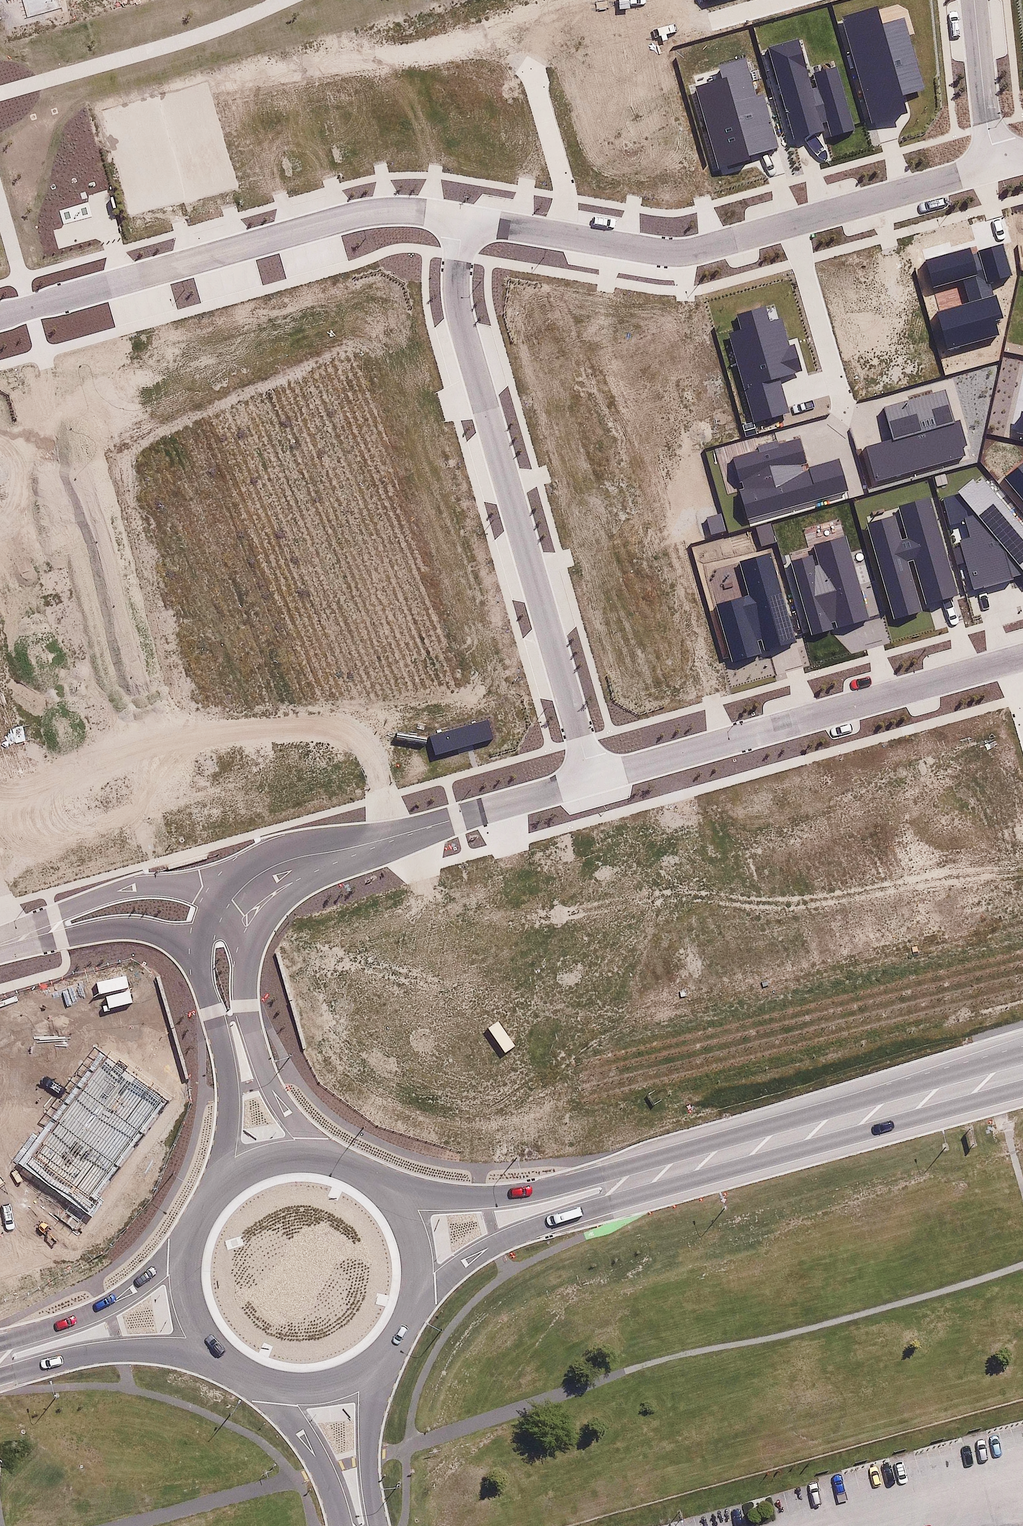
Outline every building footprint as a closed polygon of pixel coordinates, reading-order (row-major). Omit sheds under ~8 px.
[(167,1103),(102,1056),(21,1166),(86,1213),(167,1103)]
